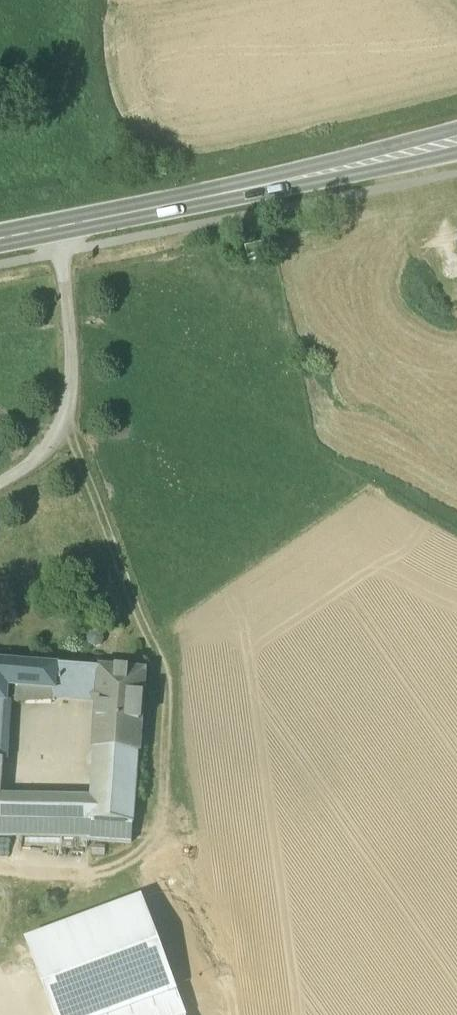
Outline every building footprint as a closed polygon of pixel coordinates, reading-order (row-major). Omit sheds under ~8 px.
[(262,246),(246,250),(248,261),(264,257),(262,246)] [(0,665),(0,782),(7,681),(53,684),(54,670),(0,665)] [(142,677),(54,670),(53,684),(53,685),(53,697),(93,701),(98,708),(94,752),(136,755),(142,677)] [(136,755),(94,752),(92,780),(134,784),(136,755)] [(134,784),(92,780),(91,803),(89,824),(131,827),(134,784)] [(89,824),(91,803),(0,797),(0,818),(89,824)] [(0,818),(0,838),(130,847),(131,827),(89,824),(0,818)] [(145,903),(26,945),(52,1014),(186,1014),(145,903)]
